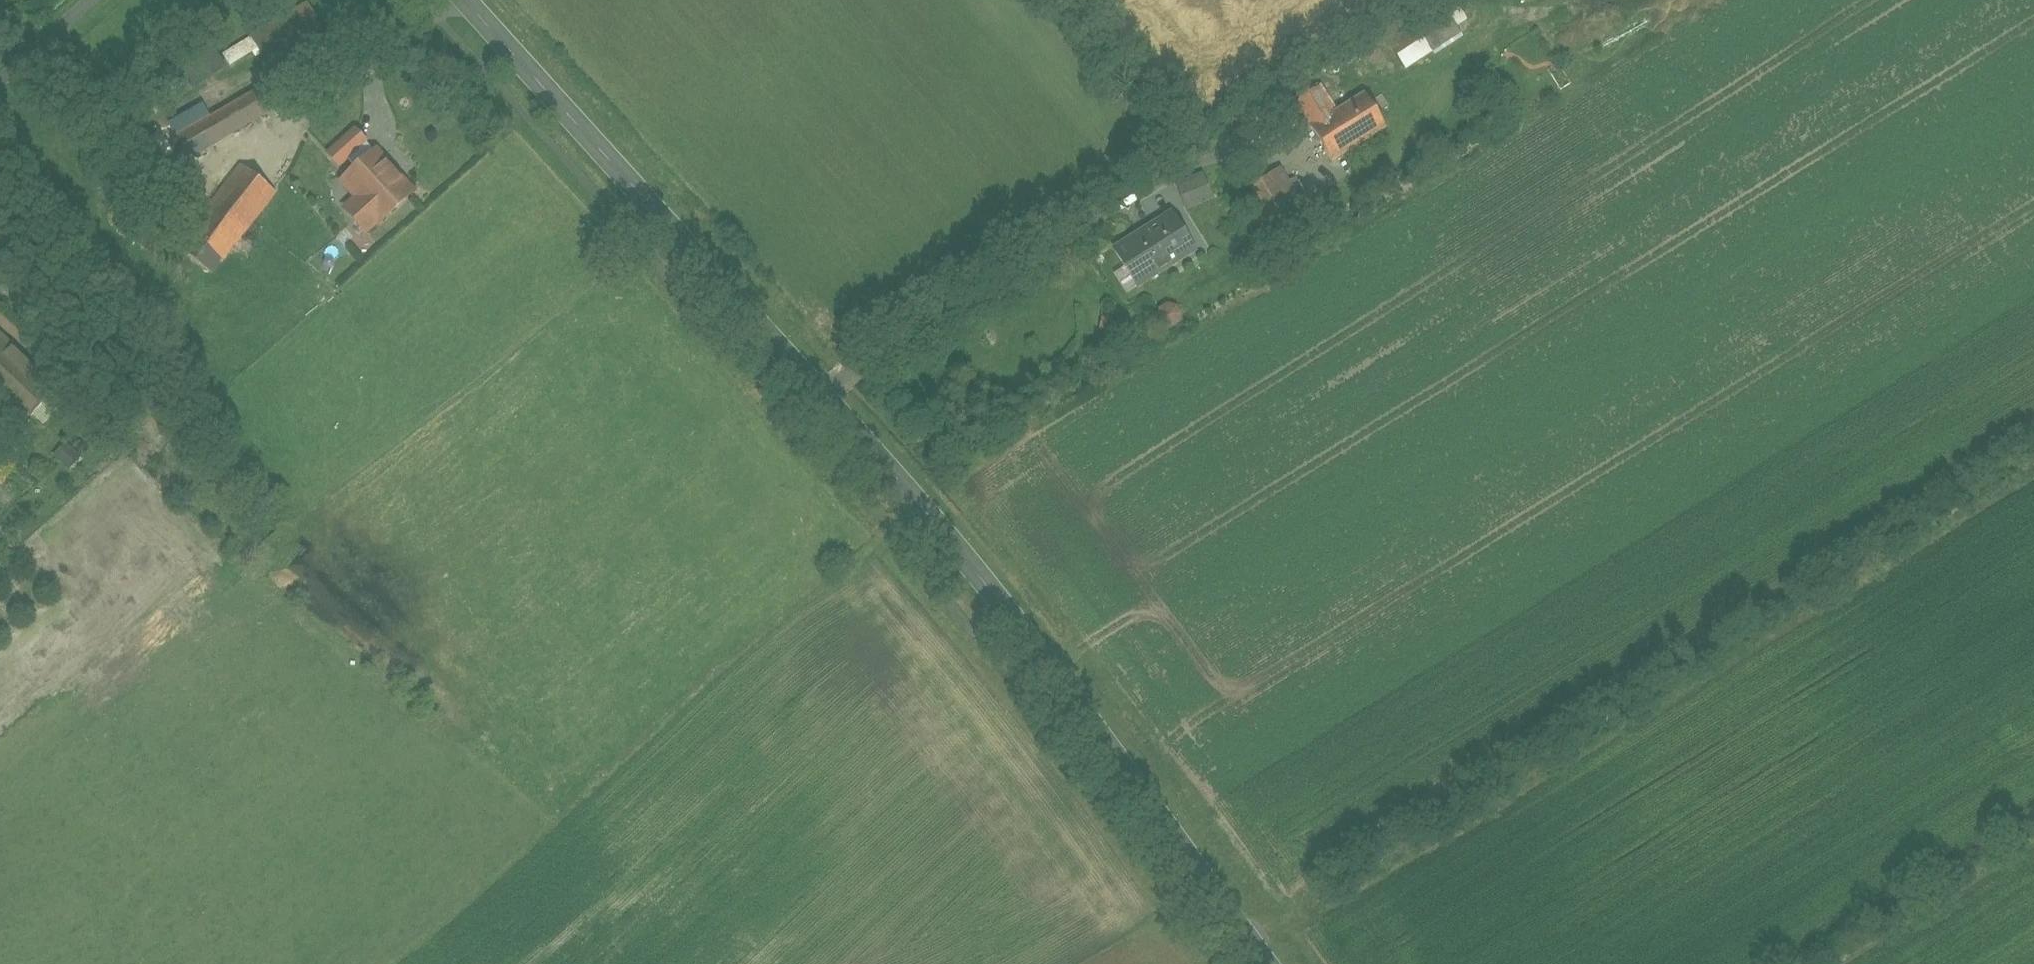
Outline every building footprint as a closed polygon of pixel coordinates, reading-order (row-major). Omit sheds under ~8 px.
[(307,0),(303,0),(250,34),(264,57),(321,23),(307,0)] [(1462,14),(1432,29),(1442,51),(1472,36),(1462,14)] [(1433,56),(1424,42),(1398,58),(1407,72),(1433,56)] [(255,85),(177,132),(194,160),(272,113),(255,85)] [(1322,90),(1297,105),(1332,161),(1384,129),(1364,96),(1336,113),(1322,90)] [(369,146),(355,131),(324,158),(338,173),(369,146)] [(418,194),(374,146),(338,178),(354,195),(341,207),(369,238),(418,194)] [(277,195),(242,169),(189,239),(223,265),(277,195)] [(1313,227),(1281,177),(1246,199),(1268,233),(1275,228),(1285,244),(1313,227)] [(1205,179),(1179,189),(1188,210),(1213,200),(1205,179)] [(1171,213),(1111,251),(1137,290),(1196,253),(1171,213)] [(1164,304),(1165,328),(1188,327),(1187,303),(1164,304)] [(0,345),(0,391),(31,420),(47,403),(26,383),(37,371),(4,341),(0,345)] [(73,470),(87,457),(72,441),(58,454),(73,470)]
